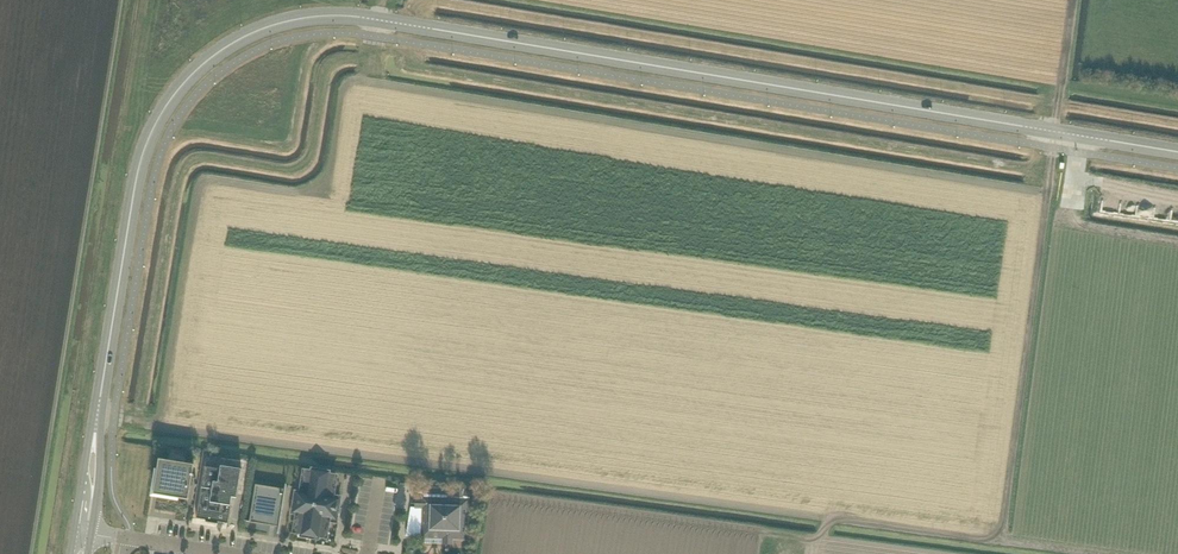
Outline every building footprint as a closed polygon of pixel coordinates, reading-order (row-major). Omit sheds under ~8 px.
[(180,499),(186,464),(151,458),(150,468),(154,469),(150,494),(180,499)] [(238,494),(242,469),(226,467),(225,470),(205,467),(196,518),(208,520),(207,522),(206,522),(206,523),(218,525),(218,524),(217,523),(217,522),(228,524),(233,493),(238,494)] [(297,514),(294,532),(327,538),(330,521),(337,522),(341,497),(334,496),(337,476),(304,471),(301,492),(296,492),(293,513),(297,514)] [(447,495),(448,486),(424,485),(423,495),(447,495)] [(280,526),(282,515),(285,493),(285,491),(282,490),(262,487),(257,486),(252,517),(251,522),(252,522),(253,522),(278,526),(280,526)] [(468,538),(469,500),(423,498),(423,500),(416,500),(416,508),(423,508),(422,538),(443,539),(443,544),(453,544),(453,537),(468,538)]
